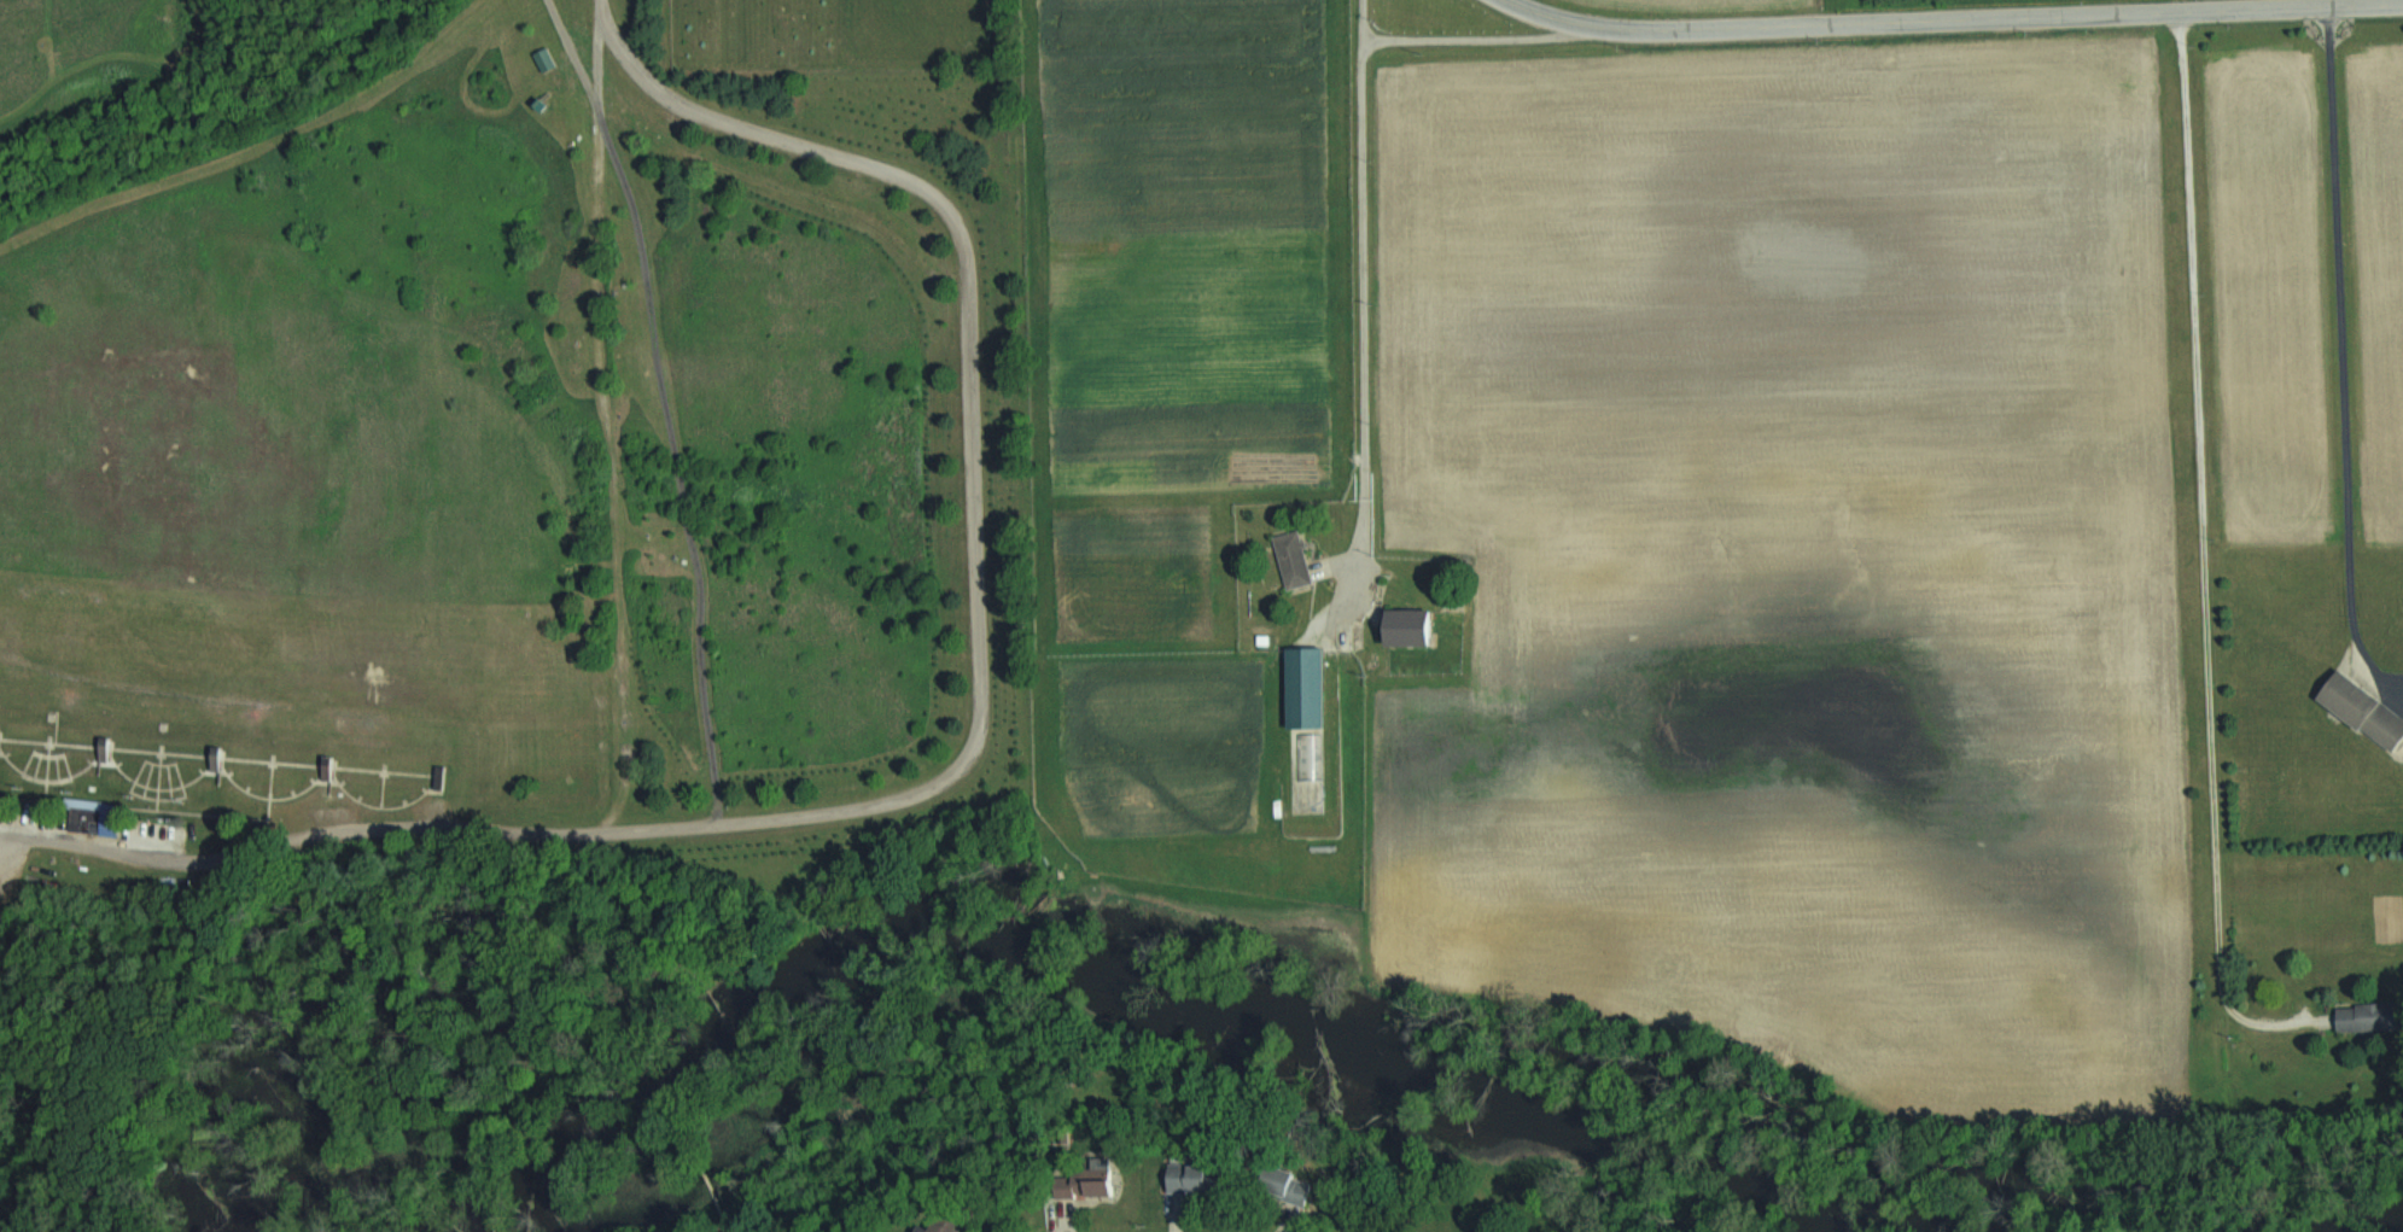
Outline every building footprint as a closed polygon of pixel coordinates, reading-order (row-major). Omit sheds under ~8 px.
[(1304,583),(1293,530),(1267,535),(1278,588),(1304,583)] [(1423,647),(1423,609),(1368,609),(1368,647),(1423,647)] [(1275,648),(1275,725),(1317,725),(1317,648),(1275,648)] [(2385,751),(2402,726),(2402,721),(2326,667),(2306,695),(2385,751)] [(73,828),(89,827),(87,802),(71,803),(73,828)] [(2381,1003),(2329,1003),(2329,1030),(2381,1030),(2381,1003)] [(1304,1179),(1254,1161),(1246,1187),(1296,1204),(1304,1179)] [(1205,1191),(1205,1163),(1159,1163),(1159,1191),(1205,1191)] [(946,1211),(939,1229),(926,1224),(923,1231),(968,1231),(972,1222),(946,1211)]
